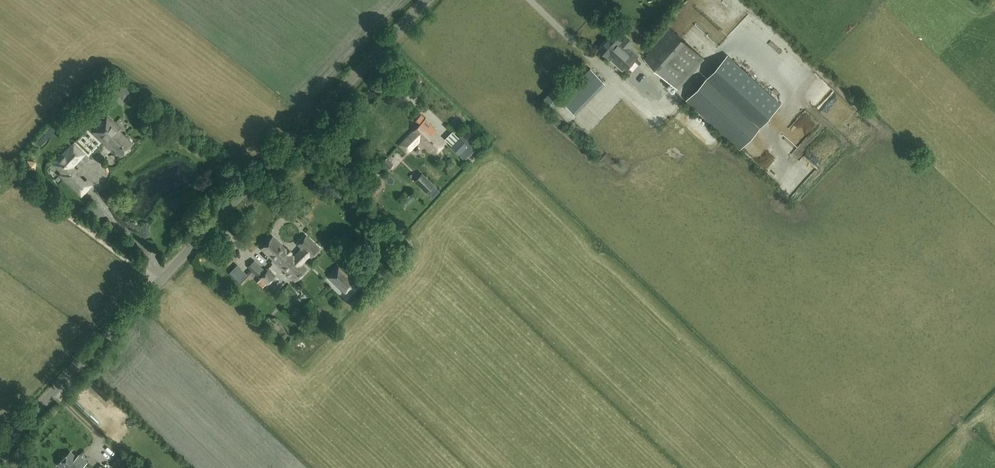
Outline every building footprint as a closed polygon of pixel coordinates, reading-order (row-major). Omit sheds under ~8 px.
[(671,28),(644,59),(677,89),(678,89),(704,59),(686,41),(671,28)] [(599,48),(608,56),(624,71),(639,56),(613,32),(599,48)] [(588,69),(567,90),(579,101),(600,80),(588,69)] [(125,102),(133,94),(123,83),(114,91),(125,102)] [(568,123),(575,117),(569,110),(562,117),(568,123)] [(408,134),(406,136),(407,138),(401,144),(407,151),(420,138),(434,153),(445,143),(429,127),(431,125),(421,115),(417,120),(421,124),(413,132),(410,135),(408,134)] [(111,149),(112,148),(113,147),(121,154),(132,142),(119,130),(121,128),(107,116),(92,132),(111,149)] [(475,146),(463,134),(460,137),(459,136),(450,146),(462,157),(467,152),(468,154),(475,146)] [(85,153),(73,143),(53,164),(61,172),(59,175),(81,196),(92,184),(86,179),(85,181),(75,172),(76,170),(72,166),(85,153)] [(389,169),(393,164),(387,157),(382,162),(389,169)] [(34,170),(35,162),(27,161),(26,169),(34,170)] [(405,162),(397,170),(411,183),(419,175),(405,162)] [(422,172),(415,179),(425,190),(432,183),(422,172)] [(380,187),(373,180),(366,186),(373,194),(380,187)] [(302,248),(294,256),(272,236),(261,248),(296,280),(307,268),(301,263),(309,255),(311,257),(320,248),(306,235),(298,244),(302,248)] [(254,259),(252,261),(247,266),(257,275),(262,270),(264,268),(254,259)] [(356,282),(339,266),(329,276),(346,293),(356,282)] [(274,275),(268,269),(259,277),(266,283),(274,275)] [(324,289),(330,284),(325,278),(319,284),(324,289)] [(271,284),(267,287),(274,295),(278,292),(271,284)] [(58,464),(61,467),(88,467),(84,464),(87,461),(79,454),(77,457),(71,451),(58,464)]
